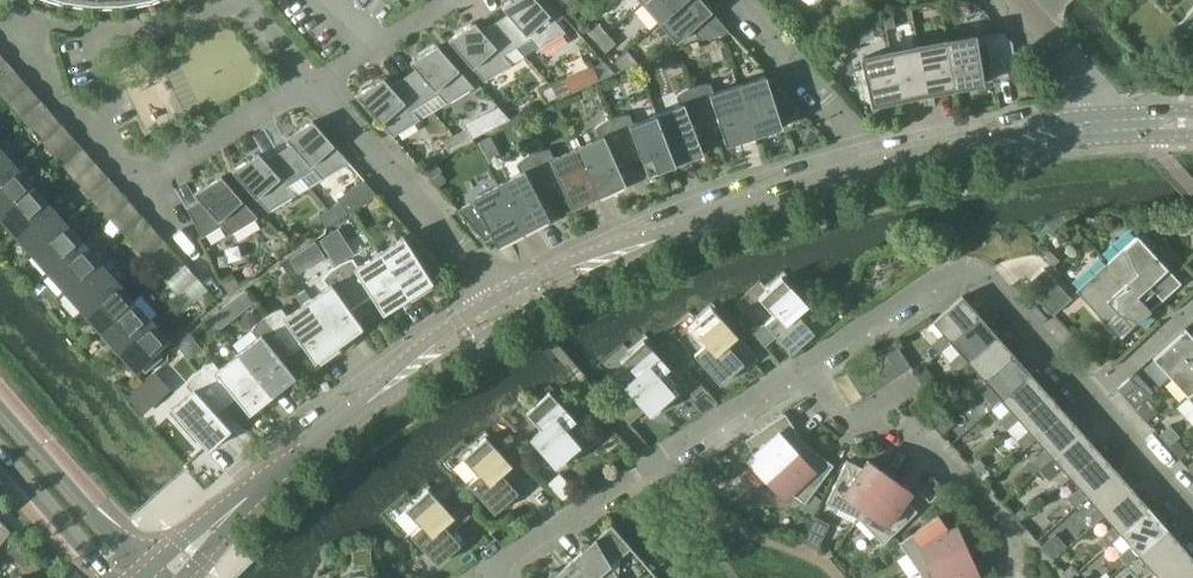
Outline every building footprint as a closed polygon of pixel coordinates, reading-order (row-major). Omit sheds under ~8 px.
[(495,21),(517,46),(530,39),(538,48),(565,32),(538,0),(513,0),(502,7),(508,14),(495,21)] [(564,4),(571,13),(582,4),(579,0),(568,0),(564,4)] [(659,23),(685,0),(647,0),(643,4),(659,23)] [(702,0),(685,0),(659,23),(676,42),(691,29),(701,39),(730,32),(702,0)] [(503,55),(517,46),(495,21),(482,30),(475,23),(448,39),(484,81),(512,64),(503,55)] [(588,32),(598,43),(608,34),(599,23),(588,32)] [(1004,33),(975,35),(946,39),(954,86),(982,81),(982,79),(1018,73),(1014,44),(1004,33)] [(616,43),(608,34),(598,43),(605,52),(616,43)] [(927,92),(954,86),(946,39),(944,40),(918,46),(927,92)] [(416,69),(404,76),(426,102),(439,95),(447,103),(474,87),(438,45),(410,62),(416,69)] [(900,97),(927,92),(918,46),(894,50),(890,51),(900,97)] [(897,98),(900,97),(890,51),(862,57),(865,67),(854,70),(859,92),(862,106),(873,103),(897,98)] [(0,65),(0,69),(8,78),(16,71),(6,60),(0,65)] [(564,78),(570,91),(598,78),(593,65),(564,78)] [(766,74),(738,83),(755,136),(783,127),(780,117),(800,111),(771,78),(767,78),(766,74)] [(412,110),(426,102),(404,76),(390,85),(384,78),(357,94),(393,136),(420,119),(412,110)] [(570,91),(564,78),(552,83),(558,96),(570,91)] [(546,101),(558,96),(552,83),(540,89),(546,101)] [(726,145),(755,136),(738,83),(715,91),(713,83),(708,83),(701,83),(692,86),(707,129),(720,125),(726,145)] [(696,133),(707,129),(692,86),(688,87),(683,90),(676,95),(679,103),(656,113),(676,164),(703,153),(696,133)] [(40,98),(32,106),(42,117),(50,109),(40,98)] [(31,127),(42,117),(32,106),(21,116),(31,127)] [(499,106),(465,123),(467,128),(472,138),(511,119),(499,106)] [(648,174),(676,164),(656,113),(635,121),(632,113),(626,113),(618,114),(611,117),(629,159),(640,154),(648,174)] [(617,164),(629,159),(611,117),(605,120),(600,123),(595,127),(598,136),(576,145),(599,195),(625,183),(617,164)] [(292,144),(279,152),(301,177),(315,169),(322,178),(350,162),(313,120),(286,137),(292,144)] [(467,128),(457,133),(463,146),(473,140),(472,138),(467,128)] [(450,152),(463,146),(457,133),(444,140),(450,152)] [(496,145),(490,135),(478,142),(483,152),(496,145)] [(74,137),(66,144),(75,155),(84,148),(74,137)] [(65,165),(75,155),(66,144),(55,154),(65,165)] [(571,208),(599,195),(576,145),(553,156),(550,147),(546,148),(541,149),(537,150),(532,152),(551,193),(563,188),(571,208)] [(0,147),(0,177),(15,164),(0,147)] [(288,185),(301,177),(279,152),(266,160),(259,153),(232,169),(269,211),(296,194),(288,185)] [(540,199),(551,193),(532,152),(524,157),(516,163),(520,171),(499,182),(524,231),(550,218),(540,199)] [(15,164),(0,177),(0,211),(32,183),(39,177),(22,158),(15,164)] [(442,170),(433,159),(422,169),(431,179),(432,179),(440,171),(442,170)] [(440,171),(432,179),(439,187),(448,179),(440,171)] [(258,217),(222,175),(194,192),(200,199),(187,207),(202,237),(223,224),(231,233),(258,217)] [(108,176),(100,183),(109,194),(118,186),(108,176)] [(340,200),(329,208),(337,219),(352,209),(377,193),(365,179),(337,197),(340,200)] [(497,245),(524,231),(499,182),(472,196),(474,200),(458,209),(485,240),(493,237),(497,245)] [(32,183),(0,211),(0,213),(16,231),(48,203),(32,183)] [(98,203),(109,194),(100,183),(89,192),(98,203)] [(66,222),(48,203),(16,231),(33,251),(66,222)] [(327,226),(337,219),(329,208),(319,215),(327,226)] [(142,214),(134,221),(143,233),(152,225),(142,214)] [(132,242),(143,233),(134,221),(122,231),(132,242)] [(83,242),(66,222),(33,251),(50,270),(83,242)] [(50,270),(67,290),(100,261),(109,253),(92,234),(83,242),(50,270)] [(404,235),(380,251),(409,296),(433,281),(428,273),(440,265),(413,234),(406,239),(404,235)] [(1124,247),(1107,262),(1137,295),(1149,285),(1162,300),(1181,283),(1168,268),(1138,235),(1124,247)] [(316,241),(290,259),(299,272),(325,255),(316,241)] [(1167,242),(1159,249),(1160,249),(1169,260),(1170,261),(1177,254),(1167,242)] [(926,243),(912,253),(921,266),(935,257),(926,243)] [(340,262),(336,265),(362,302),(371,295),(383,313),(409,296),(380,251),(358,265),(353,257),(347,259),(340,262)] [(67,290),(84,309),(116,279),(126,271),(109,253),(100,261),(67,290)] [(176,253),(168,260),(177,271),(186,264),(176,253)] [(167,281),(177,271),(168,260),(157,269),(167,281)] [(1151,310),(1137,295),(1107,262),(1076,290),(1106,323),(1119,313),(1132,328),(1138,322),(1137,322),(1151,310)] [(327,286),(308,299),(340,343),(363,327),(351,310),(362,302),(336,265),(329,269),(325,274),(322,278),(327,286)] [(1026,284),(1053,314),(1071,298),(1044,268),(1026,284)] [(241,284),(233,273),(221,282),(229,293),(241,284)] [(827,329),(782,277),(759,297),(774,314),(764,323),(751,327),(766,344),(777,335),(792,351),(814,332),(818,337),(827,329)] [(84,309),(101,328),(134,299),(116,279),(84,309)] [(205,307),(216,297),(208,288),(197,298),(205,307)] [(228,303),(237,315),(254,302),(245,290),(228,303)] [(118,348),(151,319),(158,313),(141,293),(134,299),(101,328),(118,348)] [(939,351),(951,341),(980,315),(962,295),(933,321),(943,333),(935,346),(939,351)] [(270,312),(266,315),(293,351),(303,344),(315,361),(340,343),(308,299),(287,315),(282,307),(276,309),(270,312)] [(721,383),(753,355),(711,308),(688,328),(704,346),(695,354),(721,383)] [(283,359),(293,351),(266,315),(261,319),(257,323),(252,330),(257,337),(239,352),(273,394),(296,376),(283,359)] [(968,361),(997,335),(980,315),(951,341),(960,352),(952,366),(956,370),(968,361)] [(169,340),(151,319),(118,348),(136,368),(139,365),(146,373),(163,357),(157,350),(169,340)] [(1153,357),(1171,377),(1192,358),(1192,335),(1186,327),(1153,357)] [(976,387),(985,380),(1014,354),(997,335),(968,361),(977,371),(969,385),(973,389),(976,387)] [(690,392),(699,384),(680,362),(671,371),(644,339),(620,360),(636,378),(627,386),(653,415),(685,386),(690,392)] [(910,365),(895,341),(883,349),(898,372),(910,365)] [(883,349),(871,357),(886,380),(898,372),(883,349)] [(250,413),(273,394),(239,352),(220,368),(215,361),(209,363),(203,366),(197,369),(227,404),(237,396),(250,413)] [(993,406),(1002,399),(1031,373),(1014,354),(985,380),(976,387),(993,406)] [(871,357),(859,365),(874,388),(886,380),(871,357)] [(1171,377),(1188,396),(1192,392),(1192,358),(1171,377)] [(859,365),(847,372),(862,396),(874,388),(859,365)] [(915,373),(924,384),(934,377),(925,365),(915,373)] [(217,413),(227,404),(197,369),(192,374),(188,379),(186,385),(191,391),(172,409),(209,449),(231,429),(217,413)] [(1135,408),(1154,392),(1136,371),(1130,377),(1135,383),(1132,386),(1131,387),(1123,394),(1135,408)] [(850,404),(862,396),(847,372),(835,380),(850,404)] [(1007,428),(1019,418),(1048,393),(1031,373),(1002,399),(1011,410),(1003,423),(1007,428)] [(558,467),(591,439),(549,391),(526,411),(541,429),(532,437),(558,467)] [(630,422),(643,411),(628,393),(615,404),(630,422)] [(1024,447),(1036,438),(1065,412),(1048,393),(1019,418),(1007,428),(1024,447)] [(1148,400),(1137,409),(1146,421),(1158,411),(1148,400)] [(946,412),(934,423),(943,433),(955,423),(946,412)] [(1041,466),(1052,457),(1082,431),(1065,412),(1036,438),(1045,448),(1037,462),(1041,466)] [(805,443),(785,413),(745,439),(754,453),(748,459),(766,479),(805,443)] [(1177,439),(1181,436),(1171,425),(1160,434),(1169,446),(1177,439)] [(1058,486),(1069,476),(1099,450),(1082,431),(1052,457),(1062,468),(1054,481),(1058,486)] [(486,436),(462,456),(478,474),(468,482),(495,512),(518,492),(508,480),(517,472),(486,436)] [(1169,446),(1179,457),(1186,451),(1177,439),(1169,446)] [(834,464),(805,443),(766,479),(784,499),(791,492),(804,502),(801,508),(813,517),(822,499),(812,493),(834,464)] [(1075,505),(1087,496),(1116,470),(1099,450),(1069,476),(1079,487),(1071,500),(1075,505)] [(968,462),(977,472),(985,465),(976,455),(968,462)] [(857,518),(859,518),(890,475),(868,459),(862,467),(847,459),(826,502),(857,518)] [(691,474),(700,485),(708,478),(699,468),(691,474)] [(1092,524),(1103,515),(1133,489),(1116,470),(1087,496),(1096,506),(1088,520),(1092,524)] [(890,475),(859,518),(883,544),(918,511),(906,499),(911,491),(890,475)] [(459,524),(428,488),(405,509),(421,526),(411,534),(437,564),(461,543),(451,532),(452,531),(459,524)] [(1109,544),(1121,534),(1150,508),(1133,489),(1103,515),(1113,526),(1105,539),(1109,544)] [(470,508),(478,501),(474,496),(466,503),(470,508)] [(1026,512),(1022,507),(1014,513),(1019,518),(1026,512)] [(1126,563),(1138,553),(1167,527),(1150,508),(1121,534),(1130,545),(1122,558),(1126,563)] [(899,541),(919,571),(968,550),(957,525),(949,529),(939,515),(899,541)] [(11,530),(0,518),(0,544),(11,530)] [(570,561),(585,577),(619,577),(618,577),(620,557),(631,547),(611,524),(590,543),(588,542),(586,541),(584,542),(582,543),(581,545),(581,547),(582,551),(570,561)] [(1154,573),(1184,547),(1167,527),(1138,553),(1147,564),(1138,577),(1139,577),(1148,577),(1154,573)] [(809,531),(803,542),(817,549),(823,537),(809,531)] [(1055,533),(1041,546),(1051,558),(1066,546),(1055,533)] [(1192,573),(1192,557),(1184,547),(1154,573),(1159,577),(1187,577),(1192,573)] [(919,571),(921,577),(971,577),(979,575),(968,550),(919,571)] [(570,561),(559,570),(557,569),(554,569),(552,569),(551,570),(549,572),(549,574),(549,576),(550,577),(585,577),(570,561)]
